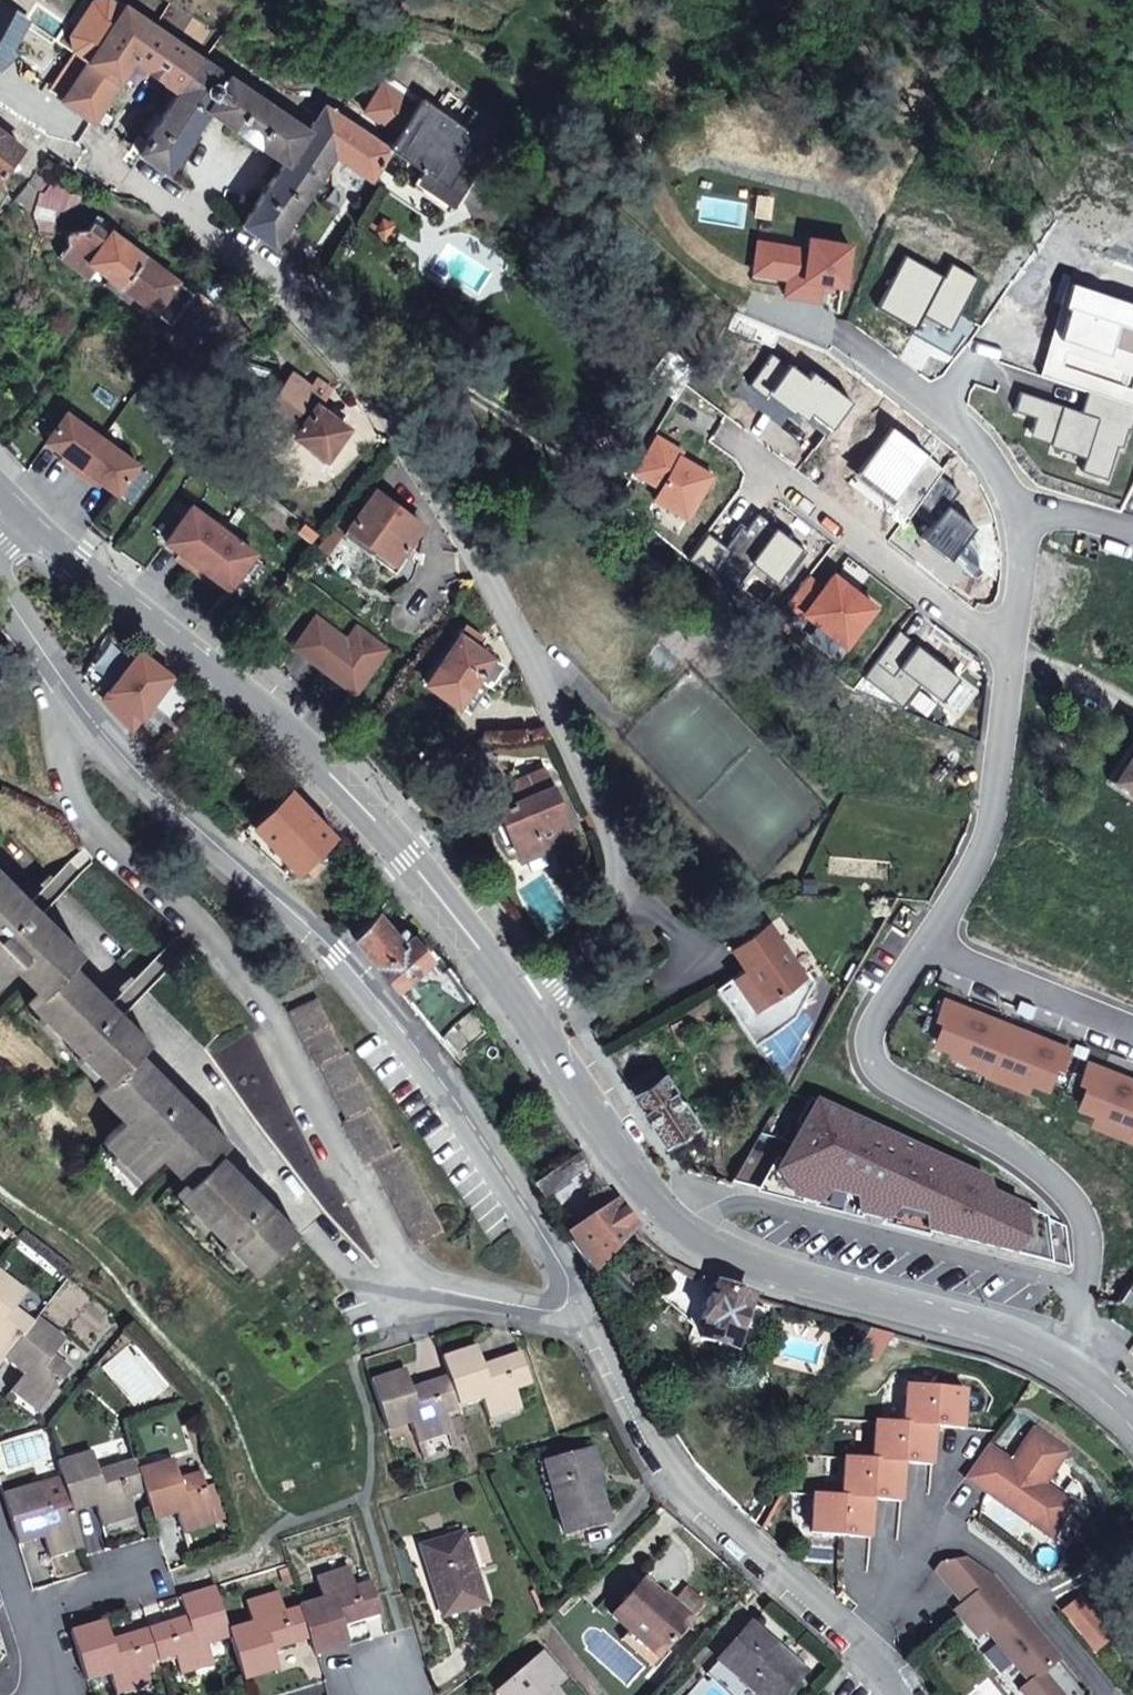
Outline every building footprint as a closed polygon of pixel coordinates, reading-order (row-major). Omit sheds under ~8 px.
[(126,6),(124,9),(111,0),(96,0),(93,1),(68,35),(71,51),(74,54),(87,62),(61,99),(92,121),(94,118),(106,126),(113,115),(101,108),(133,60),(179,93),(203,58),(126,6)] [(87,62),(74,54),(49,88),(62,97),(87,62)] [(307,128),(229,75),(228,76),(227,75),(228,72),(223,69),(221,71),(203,58),(179,93),(146,141),(139,136),(131,149),(138,153),(167,172),(209,111),(236,129),(252,106),(272,119),(256,143),(284,161),(240,223),(272,245),(295,214),(299,217),(304,210),(300,207),(324,172),(328,175),(339,160),(335,157),(336,156),(303,134),(307,128)] [(480,138),(422,99),(420,102),(385,79),(365,109),(399,133),(390,147),(421,169),(424,166),(448,184),(480,138)] [(358,125),(326,103),(313,122),(311,121),(307,128),(303,134),(336,156),(358,125)] [(272,119),(252,106),(236,129),(256,143),(272,119)] [(390,147),(358,125),(336,156),(371,180),(390,147)] [(0,131),(0,175),(21,147),(0,131)] [(493,147),(480,138),(448,184),(424,166),(421,169),(413,182),(452,208),(493,147)] [(85,198),(70,173),(45,184),(37,194),(54,215),(85,198)] [(39,181),(31,175),(25,184),(32,190),(39,181)] [(32,190),(25,184),(13,198),(33,213),(37,194),(32,190)] [(54,215),(37,194),(33,213),(32,214),(39,230),(54,232),(54,215)] [(144,255),(113,232),(118,226),(109,219),(99,215),(88,232),(65,233),(67,246),(59,257),(88,278),(96,266),(110,277),(122,286),(144,255)] [(394,222),(382,216),(374,231),(386,237),(394,222)] [(775,244),(757,241),(751,272),(769,275),(775,244)] [(177,279),(144,255),(122,286),(134,294),(155,310),(166,294),(183,306),(193,292),(179,280),(177,279)] [(944,277),(905,255),(876,307),(914,329),(910,333),(949,355),(974,322),(958,314),(978,278),(951,263),(944,277)] [(122,286),(110,277),(106,283),(117,291),(122,286)] [(819,282),(818,289),(832,291),(834,284),(819,282)] [(134,294),(122,286),(117,291),(129,301),(134,294)] [(183,306),(166,294),(155,310),(171,322),(183,306)] [(322,402),(309,392),(311,388),(291,374),(268,406),(299,430),(294,436),(325,459),(348,428),(319,406),(322,402)] [(332,389),(318,379),(311,388),(309,392),(322,402),(332,389)] [(1020,392),(1014,411),(1035,418),(1030,432),(1052,440),(1053,438),(1087,450),(1084,458),(1080,471),(1106,479),(1117,446),(1122,448),(1128,429),(1131,430),(1132,424),(1132,407),(1088,392),(1082,412),(1020,392)] [(235,406),(225,399),(218,408),(225,413),(230,412),(235,406)] [(299,430),(268,406),(263,413),(294,436),(299,430)] [(80,468),(102,438),(67,412),(45,442),(80,468)] [(1052,440),(1030,432),(1028,437),(1049,444),(1049,446),(1084,458),(1087,450),(1053,438),(1052,440)] [(654,435),(632,472),(659,488),(653,499),(686,519),(712,476),(680,456),(683,452),(654,435)] [(138,464),(102,438),(80,468),(116,494),(138,464)] [(423,525),(376,490),(357,514),(343,533),(366,550),(370,544),(395,562),(423,525)] [(191,507),(165,542),(196,566),(223,531),(191,507)] [(343,533),(357,514),(349,508),(321,545),(330,551),(343,533)] [(223,531),(196,566),(228,590),(255,554),(223,531)] [(370,544),(366,550),(390,568),(395,562),(370,544)] [(874,607),(832,575),(821,589),(806,577),(786,603),(802,615),(803,613),(844,645),(874,607)] [(315,617),(294,645),(353,690),(385,648),(356,627),(346,640),(315,617)] [(491,657),(476,646),(483,636),(467,624),(459,634),(461,635),(429,680),(459,701),(480,673),(492,681),(504,666),(491,657)] [(898,630),(862,676),(901,707),(919,684),(940,700),(958,678),(898,630)] [(135,654),(102,697),(131,727),(168,679),(135,654)] [(492,681),(480,673),(459,701),(472,710),(492,681)] [(1106,780),(1132,798),(1132,742),(1106,780)] [(452,757),(444,749),(435,757),(442,766),(446,762),(449,760),(452,757)] [(442,766),(435,757),(426,765),(433,773),(442,766)] [(546,770),(528,777),(531,783),(548,775),(546,770)] [(571,831),(548,775),(531,783),(528,777),(514,783),(521,801),(499,810),(505,825),(498,827),(507,848),(514,845),(520,860),(545,849),(543,843),(551,839),(571,831)] [(430,785),(425,780),(405,798),(409,803),(430,785)] [(333,833),(289,786),(268,806),(250,823),(297,871),(335,834),(333,833)] [(553,846),(551,839),(543,843),(545,849),(553,846)] [(0,870),(0,977),(12,965),(17,960),(31,974),(25,979),(39,993),(70,961),(80,951),(0,870)] [(429,957),(412,936),(411,937),(403,943),(396,936),(375,910),(352,935),(396,987),(430,958),(429,957)] [(802,974),(768,924),(733,949),(746,968),(716,988),(755,1045),(797,1017),(815,982),(808,970),(802,974)] [(411,937),(405,929),(396,936),(403,943),(411,937)] [(226,1026),(139,939),(127,951),(117,962),(204,1048),(226,1026)] [(455,973),(437,951),(429,957),(430,958),(396,987),(435,1035),(475,1001),(461,981),(455,973)] [(31,974),(17,960),(12,965),(25,979),(31,974)] [(148,1040),(70,961),(39,993),(28,1003),(56,1031),(94,1069),(106,1081),(138,1051),(148,1040)] [(344,1050),(317,996),(288,1010),(316,1066),(320,1064),(344,1052),(344,1050)] [(375,1105),(348,1048),(344,1050),(344,1052),(320,1064),(347,1119),(372,1106),(375,1105)] [(228,1142),(138,1051),(106,1081),(96,1092),(109,1105),(115,1099),(129,1113),(123,1119),(159,1156),(165,1150),(179,1164),(174,1170),(187,1183),(218,1152),(228,1142)] [(665,1078),(656,1064),(627,1082),(636,1096),(665,1078)] [(689,1114),(665,1078),(636,1096),(659,1133),(689,1114)] [(734,1180),(1049,1260),(1068,1265),(1064,1227),(962,1180),(968,1171),(887,1134),(883,1143),(872,1138),(873,1135),(872,1127),(788,1089),(734,1180)] [(129,1113),(115,1099),(109,1105),(123,1119),(129,1113)] [(392,1147),(372,1107),(347,1119),(344,1121),(364,1162),(372,1158),(393,1148),(392,1147)] [(694,1124),(689,1114),(659,1133),(665,1142),(694,1124)] [(883,1143),(887,1134),(872,1127),(873,1135),(872,1138),(883,1143)] [(443,1230),(399,1144),(392,1147),(393,1148),(372,1158),(415,1244),(443,1230)] [(589,1162),(579,1148),(533,1178),(542,1192),(589,1162)] [(179,1164),(165,1150),(159,1156),(174,1170),(179,1164)] [(296,1230),(218,1152),(187,1183),(176,1194),(217,1234),(254,1272),(265,1262),(296,1230)] [(637,1229),(617,1201),(568,1234),(594,1273),(637,1229)] [(15,1308),(27,1291),(0,1270),(0,1358),(3,1361),(5,1358),(34,1322),(15,1308)] [(750,1296),(718,1285),(713,1300),(701,1340),(733,1350),(750,1296)] [(713,1300),(707,1299),(699,1323),(705,1324),(713,1300)] [(72,1369),(54,1355),(66,1339),(37,1317),(34,1322),(5,1358),(24,1373),(14,1387),(42,1408),(72,1369)] [(890,1334),(870,1328),(857,1352),(874,1362),(890,1334)] [(531,1383),(520,1352),(483,1364),(476,1345),(442,1357),(449,1376),(459,1407),(483,1399),(488,1415),(520,1404),(515,1388),(531,1383)] [(459,1407),(449,1376),(411,1388),(405,1369),(371,1381),(388,1431),(411,1422),(417,1439),(449,1428),(443,1412),(459,1407)] [(935,1426),(963,1428),(966,1390),(907,1385),(904,1424),(935,1426)] [(42,1408),(14,1387),(11,1391),(38,1413),(42,1408)] [(520,1404),(488,1415),(490,1420),(522,1409),(520,1404)] [(904,1463),(932,1465),(935,1426),(904,1424),(876,1421),(873,1460),(904,1463)] [(449,1428),(417,1439),(418,1444),(451,1433),(449,1428)] [(987,1445),(965,1478),(1051,1537),(1073,1504),(1045,1484),(1067,1450),(1035,1428),(1012,1462),(987,1445)] [(598,1472),(592,1449),(551,1459),(560,1492),(554,1494),(564,1534),(608,1522),(597,1483),(593,1483),(591,1474),(598,1472)] [(139,1470),(135,1460),(98,1471),(92,1452),(58,1462),(62,1476),(68,1496),(68,1498),(73,1512),(97,1505),(102,1522),(134,1512),(129,1495),(145,1491),(139,1470)] [(873,1500),(901,1501),(904,1463),(873,1460),(845,1458),(842,1497),(873,1500)] [(560,1492),(551,1459),(545,1461),(554,1494),(560,1492)] [(215,1520),(201,1472),(179,1479),(173,1460),(139,1470),(145,1491),(154,1520),(178,1513),(183,1530),(215,1520)] [(68,1496),(62,1476),(41,1483),(46,1502),(68,1496)] [(68,1498),(68,1496),(46,1502),(41,1483),(3,1494),(18,1545),(44,1537),(49,1553),(82,1543),(77,1527),(73,1512),(68,1498)] [(814,1495),(811,1533),(870,1538),(873,1500),(842,1497),(814,1495)] [(134,1512),(102,1522),(103,1527),(136,1517),(134,1512)] [(215,1520),(183,1530),(184,1534),(217,1525),(215,1520)] [(464,1533),(420,1547),(442,1618),(486,1604),(464,1533)] [(82,1543),(49,1553),(51,1559),(84,1548),(82,1543)] [(1025,1694),(1062,1694),(1044,1673),(1063,1658),(997,1578),(967,1558),(940,1563),(936,1570),(964,1604),(956,1611),(978,1638),(990,1627),(996,1634),(992,1637),(1030,1682),(1021,1690),(1025,1694)] [(349,1566),(317,1576),(318,1581),(351,1571),(349,1566)] [(356,1587),(351,1571),(318,1581),(323,1597),(299,1605),(300,1608),(310,1640),(315,1656),(318,1655),(349,1645),(343,1625),(381,1614),(372,1582),(356,1587)] [(694,1618),(647,1576),(611,1616),(658,1658),(694,1618)] [(228,1629),(215,1586),(181,1597),(187,1616),(149,1628),(159,1659),(175,1655),(180,1671),(212,1661),(207,1644),(231,1637),(228,1629)] [(278,1591),(246,1601),(247,1605),(279,1596),(278,1591)] [(279,1596),(247,1605),(252,1622),(228,1629),(231,1637),(244,1681),(278,1670),(272,1651),(310,1640),(300,1608),(284,1612),(279,1596)] [(1064,1612),(1097,1652),(1112,1640),(1079,1600),(1064,1612)] [(149,1628),(111,1640),(105,1621),(71,1631),(87,1682),(110,1675),(115,1691),(148,1681),(143,1664),(159,1659),(149,1628)] [(718,1660),(758,1694),(784,1694),(805,1672),(751,1624),(718,1660)] [(542,1654),(497,1692),(499,1694),(559,1694),(554,1688),(563,1680),(542,1654)] [(212,1661),(180,1671),(181,1676),(214,1666),(212,1661)] [(148,1681),(115,1691),(117,1694),(121,1694),(150,1686),(148,1681)]
